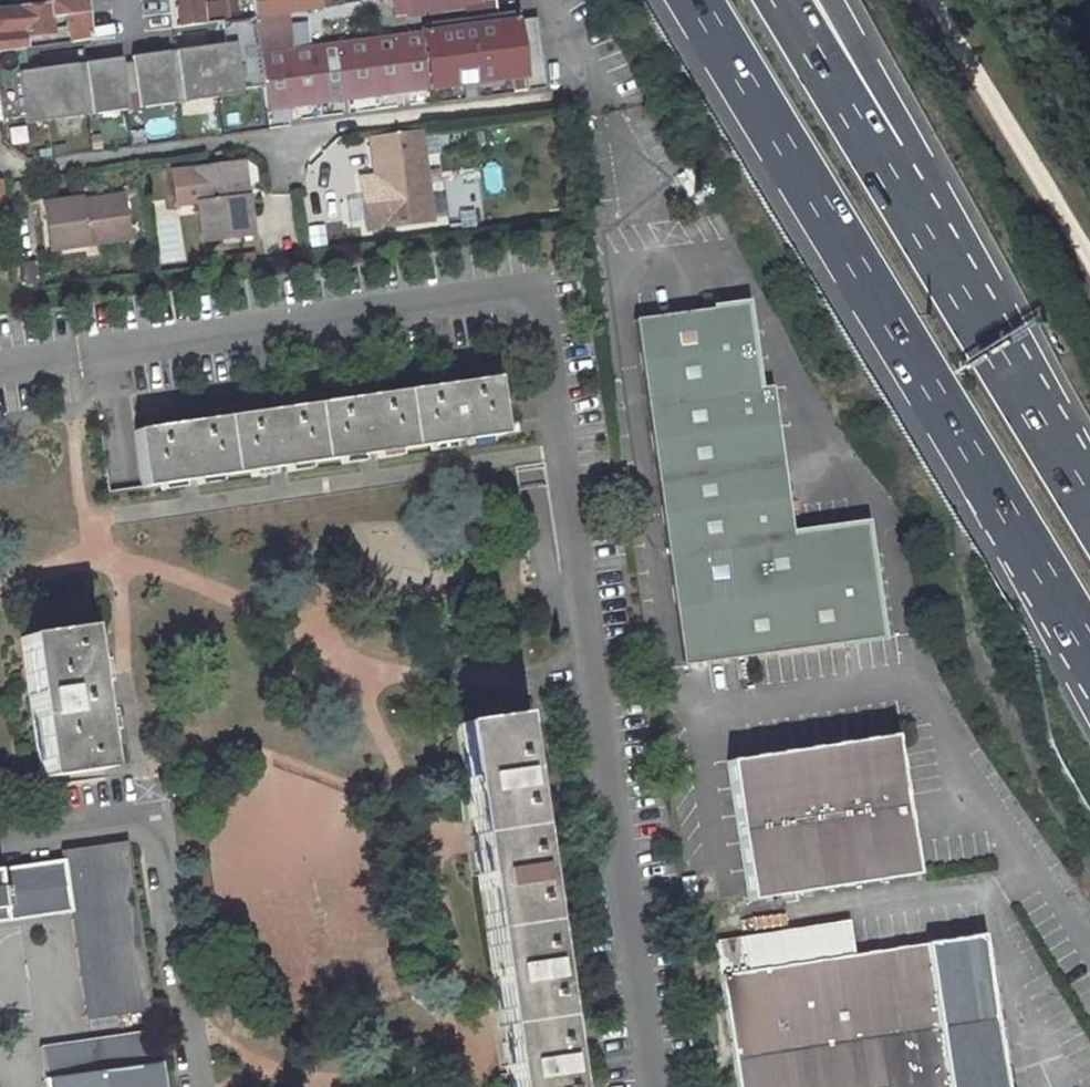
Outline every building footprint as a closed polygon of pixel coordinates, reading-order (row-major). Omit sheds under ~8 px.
[(53,12),(58,16),(68,15),(71,42),(90,40),(87,16),(86,10),(86,4),(85,0),(52,0),(53,12)] [(171,20),(172,28),(191,26),(204,24),(225,21),(222,3),(198,5),(197,0),(169,0),(171,20)] [(254,20),(259,55),(283,52),(278,13),(340,5),(340,0),(252,0),(254,20)] [(394,15),(405,14),(407,36),(496,24),(493,0),(392,0),(394,15)] [(101,15),(87,16),(90,40),(172,28),(171,20),(147,24),(145,3),(127,4),(128,6),(124,6),(125,12),(111,13),(111,7),(101,9),(101,15)] [(48,17),(47,5),(0,9),(0,51),(24,48),(23,37),(50,35),(48,17)] [(254,20),(222,24),(235,114),(266,110),(259,55),(254,20)] [(259,55),(266,110),(522,77),(516,22),(496,24),(407,36),(283,52),(259,55)] [(0,52),(0,114),(1,121),(1,123),(53,115),(55,129),(141,116),(143,126),(203,119),(191,26),(172,28),(90,40),(0,52)] [(370,139),(378,196),(383,196),(388,227),(432,220),(419,132),(370,139)] [(243,163),(238,164),(242,198),(247,197),(243,163)] [(238,164),(194,169),(173,172),(177,205),(198,203),(203,241),(252,235),(247,197),(242,198),(238,164)] [(431,181),(434,220),(445,219),(443,180),(431,181)] [(80,202),(81,207),(123,201),(122,196),(80,202)] [(383,196),(378,196),(382,228),(388,227),(383,196)] [(80,199),(44,204),(51,250),(128,239),(123,201),(81,207),(80,202),(80,199)] [(17,204),(20,223),(33,221),(31,202),(17,204)] [(227,258),(228,266),(253,263),(252,255),(227,258)] [(636,320),(683,664),(848,642),(848,643),(883,638),(867,524),(832,528),(832,530),(793,535),(772,386),(759,388),(747,303),(713,308),(713,309),(636,320)] [(135,431),(144,487),(502,435),(494,378),(135,431)] [(42,778),(104,770),(84,628),(21,637),(42,778)] [(516,716),(456,725),(509,1086),(569,1086),(516,716)] [(893,735),(726,761),(748,901),(915,875),(893,735)] [(71,912),(67,882),(131,872),(126,841),(62,851),(64,860),(0,869),(0,922),(71,912)] [(131,872),(67,882),(71,912),(86,1020),(150,1011),(131,872)] [(716,940),(738,1086),(1006,1086),(983,934),(854,954),(849,920),(716,940)] [(40,1049),(46,1086),(161,1086),(153,1032),(40,1049)]
